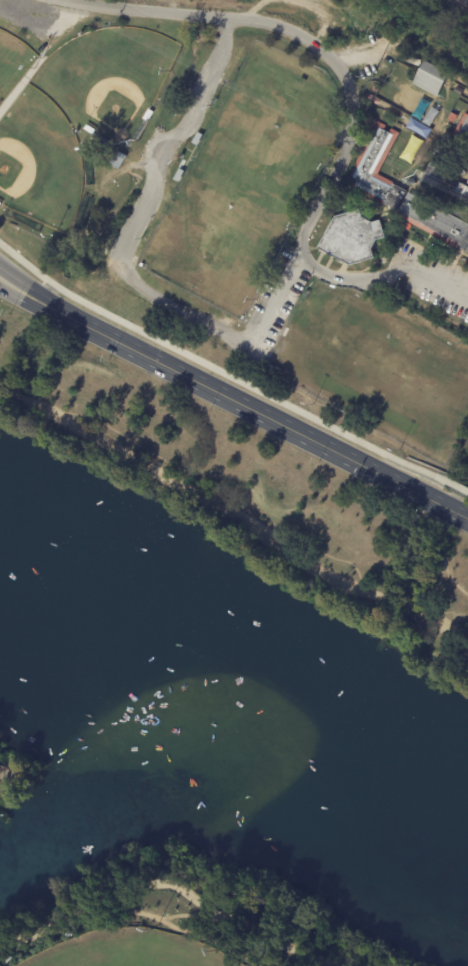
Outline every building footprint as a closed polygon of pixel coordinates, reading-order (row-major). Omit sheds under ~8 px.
[(387,37),(401,43),(398,50),(384,43),(387,37)] [(436,97),(413,85),(425,61),(450,74),(438,98),(436,97)] [(453,75),(463,80),(460,86),(450,80),(453,75)] [(457,86),(467,92),(465,97),(460,95),(454,92),(457,86)] [(151,112),(153,113),(149,121),(145,119),(150,111),(151,112)] [(457,137),(467,117),(467,143),(457,137)] [(86,126),(95,132),(93,135),(84,129),(86,126)] [(455,210),(467,217),(467,253),(458,248),(460,245),(383,204),(382,206),(353,191),(359,181),(350,176),(376,126),(397,137),(378,175),(394,183),(393,184),(452,216),(455,210)] [(198,146),(193,143),(198,133),(204,136),(198,146)] [(127,157),(118,170),(109,165),(117,151),(127,157)] [(420,186),(433,159),(450,167),(437,194),(420,186)] [(182,170),(185,172),(179,183),(174,180),(180,169),(182,170)] [(93,178),(93,186),(85,186),(85,178),(93,178)] [(408,186),(406,180),(413,178),(415,183),(408,186)] [(462,184),(467,187),(467,200),(466,204),(455,198),(462,184)] [(353,207),(335,212),(332,205),(356,198),(359,205),(353,207)] [(385,233),(386,238),(377,240),(373,250),(375,258),(351,266),(319,249),(336,217),(361,209),(363,218),(373,223),(381,221),(385,233)]
